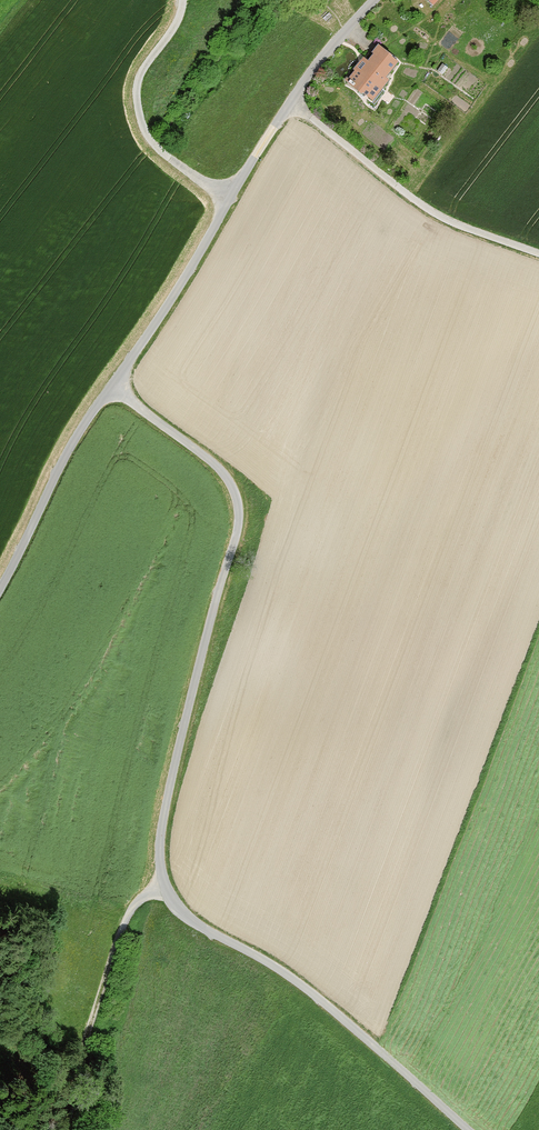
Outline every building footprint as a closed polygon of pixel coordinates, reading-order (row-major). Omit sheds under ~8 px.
[(404,64),(383,48),(354,85),(379,104),(396,82),(393,79),(404,64)]
